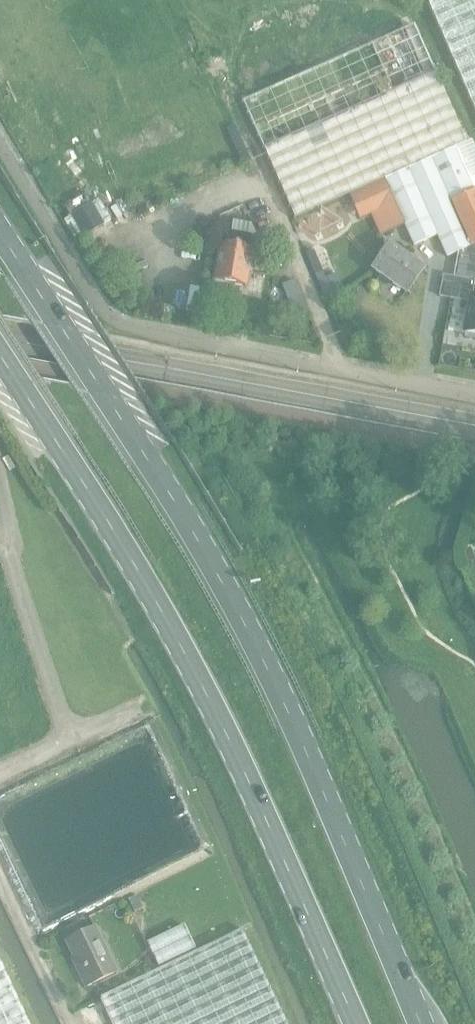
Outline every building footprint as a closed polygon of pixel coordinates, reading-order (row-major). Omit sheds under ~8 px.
[(474,106),(474,0),(428,0),(474,106)] [(414,26),(243,101),(295,219),(370,185),(385,179),(466,145),(414,26)] [(234,125),(226,129),(229,134),(237,130),(234,125)] [(385,179),(404,224),(414,245),(437,235),(447,256),(458,252),(463,249),(474,244),(474,149),(472,142),(466,145),(385,179)] [(99,199),(92,203),(104,224),(111,220),(99,199)] [(91,203),(70,216),(83,238),(104,225),(91,203)] [(252,224),(233,221),(231,232),(227,231),(225,245),(221,244),(214,282),(217,283),(218,285),(227,287),(229,285),(247,288),(255,250),(249,249),(251,235),(256,233),(252,224)] [(406,293),(423,270),(385,243),(378,253),(382,256),(372,269),(406,293)] [(440,297),(471,303),(466,334),(469,335),(468,338),(474,339),(474,282),(453,278),(444,276),(440,297)] [(469,548),(461,551),(466,563),(474,560),(469,548)] [(137,894),(128,899),(134,912),(143,907),(137,894)] [(183,926),(147,943),(158,966),(194,949),(183,926)] [(85,988),(116,973),(94,928),(67,941),(79,968),(77,970),(85,988)] [(283,1016),(242,931),(241,931),(100,999),(112,1023),(286,1023),(283,1016)] [(1,967),(0,964),(0,1023),(28,1023),(1,967)]
